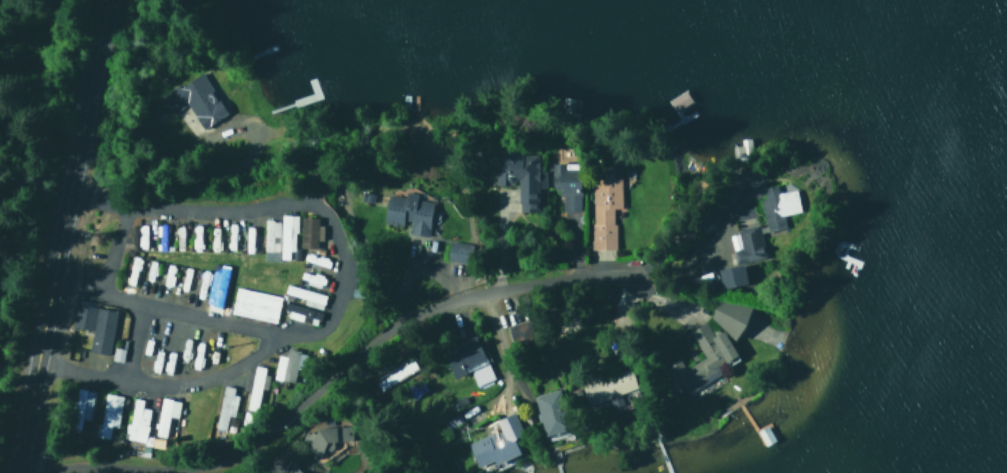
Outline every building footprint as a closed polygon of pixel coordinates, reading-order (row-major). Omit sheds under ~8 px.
[(225,113),(198,70),(158,96),(168,112),(183,103),(193,118),(183,124),(190,134),(225,113)] [(740,138),(740,145),(730,146),(731,158),(748,157),(747,138),(740,138)] [(493,150),(494,184),(516,183),(517,211),(536,211),(535,154),(519,154),(519,150),(493,150)] [(550,189),(559,189),(559,212),(578,211),(577,162),(550,162),(550,189)] [(589,179),(590,249),(613,249),(613,209),(620,209),(619,178),(612,178),(612,172),(600,172),(600,179),(589,179)] [(758,199),(764,232),(782,228),(780,215),(799,211),(794,189),(776,192),(775,184),(760,187),(762,198),(758,199)] [(385,194),(381,223),(400,226),(401,220),(408,221),(406,233),(425,235),(430,201),(414,199),(415,193),(403,191),(402,196),(385,194)] [(293,215),(279,214),(278,259),(292,260),(293,215)] [(316,217),(299,217),(298,248),(315,248),(315,238),(321,238),(321,225),(315,225),(316,217)] [(261,260),(277,260),(277,220),(262,219),(261,260)] [(732,251),(737,249),(740,263),(764,257),(755,225),(727,232),(732,251)] [(126,242),(134,243),(135,226),(126,226),(126,242)] [(467,243),(446,241),(444,261),(465,263),(467,243)] [(720,288),(745,283),(741,263),(716,268),(720,288)] [(228,266),(218,264),(216,272),(211,271),(204,305),(219,308),(228,266)] [(324,293),(284,285),(282,294),(303,298),(301,305),(321,309),(324,293)] [(275,321),(278,294),(233,288),(229,315),(275,321)] [(740,333),(746,306),(714,299),(708,326),(740,333)] [(70,326),(90,329),(86,351),(107,354),(113,309),(73,304),(70,326)] [(701,358),(682,368),(677,358),(661,367),(677,397),(720,374),(715,365),(735,354),(722,330),(710,336),(702,322),(687,330),(701,358)] [(440,349),(451,377),(465,372),(463,367),(483,360),(474,336),(440,349)] [(271,379),(292,382),(294,369),(299,370),(302,351),(284,348),(283,355),(276,354),(271,379)] [(380,392),(416,367),(408,355),(372,380),(380,392)] [(468,370),(475,386),(492,378),(485,362),(468,370)] [(262,367),(251,365),(246,409),(256,410),(262,367)] [(580,384),(589,411),(610,405),(611,407),(621,404),(618,394),(635,388),(630,369),(580,384)] [(224,429),(225,416),(233,417),(235,395),(231,394),(232,386),(219,385),(215,429),(224,429)] [(88,420),(92,390),(74,388),(69,428),(78,430),(79,419),(88,420)] [(531,396),(543,435),(565,428),(553,389),(531,396)] [(107,438),(108,426),(116,427),(119,394),(101,393),(98,423),(93,422),(92,437),(107,438)] [(147,408),(139,407),(141,399),(131,397),(127,424),(125,423),(122,440),(148,443),(149,436),(143,436),(147,408)] [(177,399),(157,397),(153,436),(163,437),(166,416),(175,417),(177,399)] [(465,442),(475,467),(491,461),(492,464),(518,454),(511,437),(521,434),(512,412),(493,419),(498,429),(465,442)] [(350,426),(308,427),(309,456),(319,456),(319,449),(331,449),(331,441),(350,441),(350,426)]
